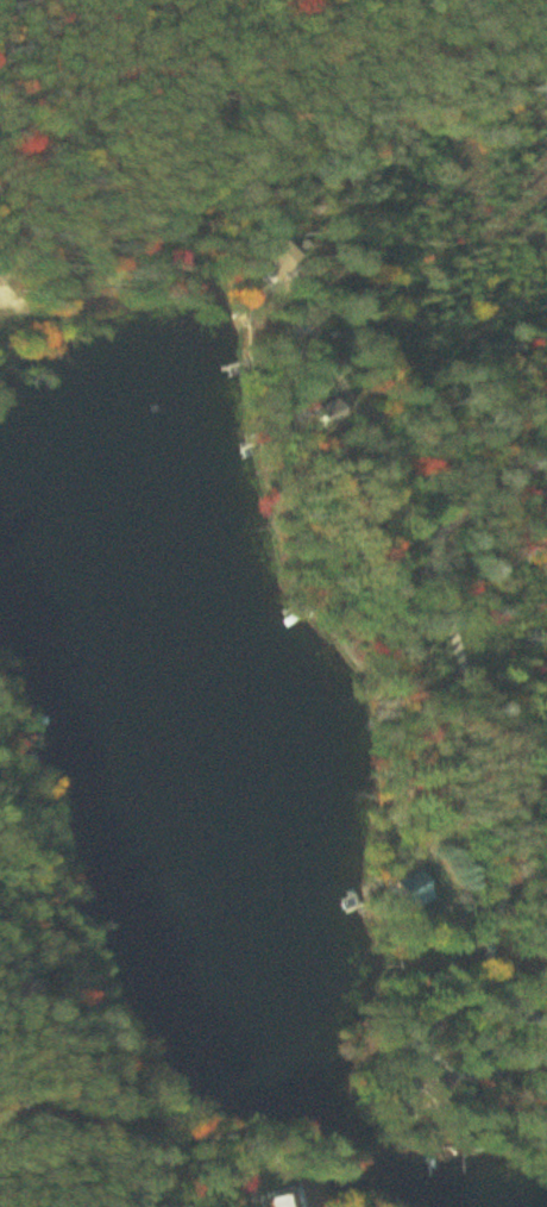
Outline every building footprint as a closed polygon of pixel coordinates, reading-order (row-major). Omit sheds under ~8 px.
[(400,885),(412,913),(439,901),(426,872),(400,885)] [(301,1186),(268,1197),(271,1206),(308,1206),(301,1186)]
